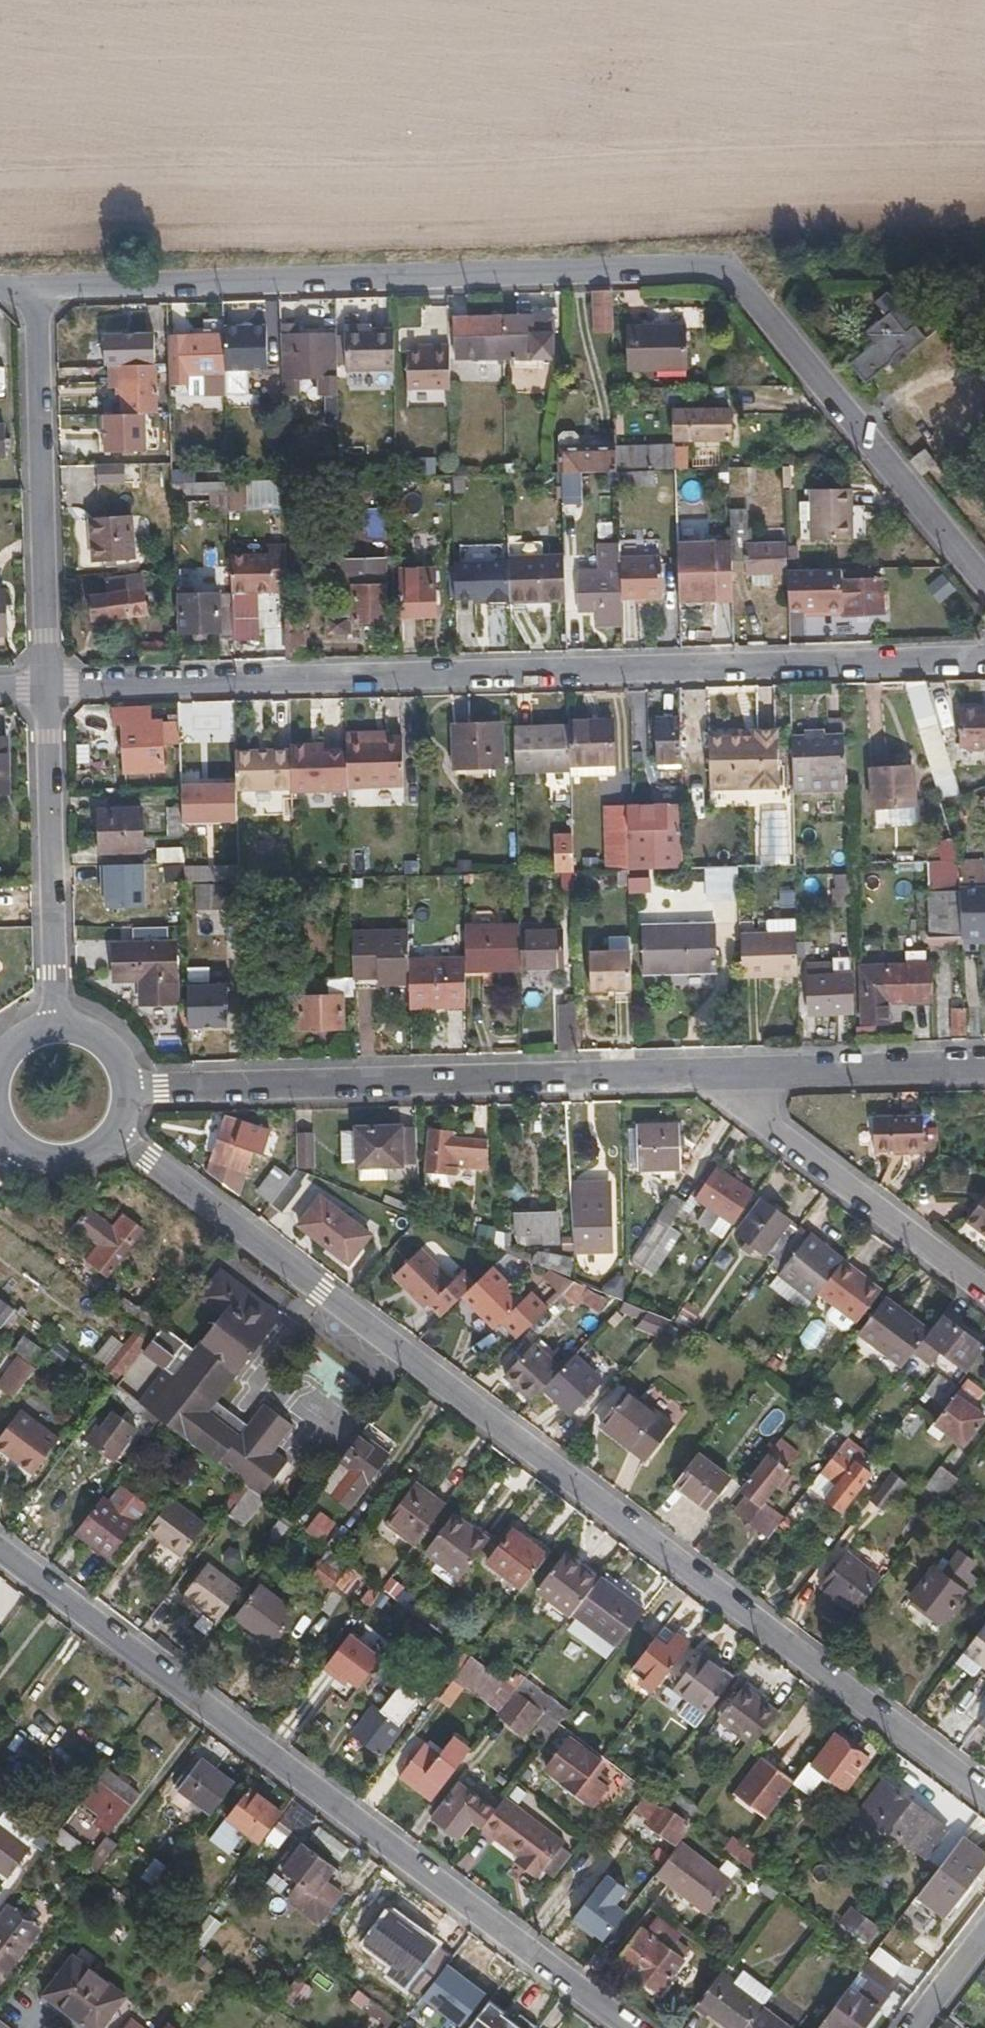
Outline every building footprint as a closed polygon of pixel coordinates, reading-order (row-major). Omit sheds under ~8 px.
[(595,330),(609,329),(608,290),(594,290),(595,330)] [(904,354),(923,338),(885,291),(873,301),(884,314),(861,332),(869,344),(847,363),(863,383),(889,362),(891,356),(900,349),(904,354)] [(529,310),(529,317),(500,318),(501,355),(550,358),(550,332),(556,332),(555,307),(529,310)] [(477,360),(501,361),(501,355),(500,318),(452,319),(452,356),(477,356),(477,360)] [(293,387),(293,375),(318,375),(335,375),(335,339),(322,339),(322,333),(296,333),(296,323),(277,323),(279,387),(293,387)] [(627,369),(687,367),(685,323),(625,326),(627,369)] [(266,326),(222,327),(223,373),(267,372),(266,326)] [(342,366),(391,366),(391,326),(366,327),(342,327),(342,366)] [(200,394),(222,394),(220,334),(167,334),(168,383),(185,383),(185,373),(200,373),(200,394)] [(405,388),(448,387),(447,344),(431,344),(432,350),(404,351),(405,388)] [(151,347),(120,347),(121,363),(151,363),(151,347)] [(120,412),(153,412),(152,363),(151,363),(121,363),(119,363),(119,366),(119,386),(120,412)] [(109,386),(119,386),(119,366),(109,366),(109,386)] [(336,409),(335,379),(335,375),(318,375),(318,393),(325,392),(325,409),(336,409)] [(672,440),(727,440),(727,410),(688,410),(687,414),(672,412),(672,440)] [(559,434),(560,472),(579,471),(616,470),(615,445),(615,432),(559,434)] [(673,468),(684,468),(683,443),(669,444),(670,469),(673,468)] [(670,469),(669,444),(615,445),(616,470),(652,469),(670,469)] [(920,474),(935,462),(923,447),(909,460),(920,474)] [(95,481),(124,481),(123,462),(95,462),(95,481)] [(616,484),(652,485),(652,469),(616,470),(616,484)] [(561,502),(580,501),(579,471),(560,472),(561,502)] [(450,491),(462,491),(462,474),(450,474),(449,474),(450,491)] [(284,508),(282,480),(241,483),(243,511),(284,508)] [(809,540),(851,538),(849,488),(807,490),(809,540)] [(92,563),(133,561),(130,506),(89,507),(92,563)] [(744,561),(744,574),(749,574),(768,574),(785,573),(785,570),(784,544),(744,544),(744,509),(728,509),(729,543),(729,549),(730,561),(744,561)] [(595,610),(620,608),(620,600),(618,553),(618,545),(597,545),(597,570),(574,570),(575,610),(595,610)] [(714,549),(692,549),(692,546),(675,546),(677,599),(714,598),(714,549)] [(286,593),(285,562),(285,547),(268,547),(268,556),(229,557),(229,572),(230,594),(286,593)] [(730,561),(729,549),(714,549),(714,598),(731,597),(730,561)] [(659,598),(658,553),(618,553),(620,600),(659,598)] [(563,554),(507,555),(508,560),(509,601),(564,599),(563,554)] [(352,596),(367,597),(367,586),(359,586),(359,584),(383,584),(383,559),(338,559),(338,585),(351,585),(351,596),(338,596),(338,616),(325,617),(325,634),(350,633),(349,620),(353,620),(352,596)] [(486,602),(509,601),(508,560),(452,563),(454,599),(486,597),(486,602)] [(398,614),(433,614),(432,568),(397,568),(398,614)] [(842,580),(842,569),(785,570),(785,573),(786,604),(786,612),(842,610),(842,616),(882,615),(880,580),(842,580)] [(749,585),(768,585),(768,574),(749,574),(749,585)] [(103,579),(105,595),(108,617),(144,612),(139,575),(103,579)] [(338,585),(338,596),(351,596),(351,585),(338,585)] [(384,621),(383,586),(367,586),(367,597),(352,596),(353,620),(353,622),(384,621)] [(231,605),(217,605),(217,591),(178,592),(179,631),(218,630),(218,637),(231,637),(231,605)] [(87,597),(91,619),(108,617),(105,595),(87,597)] [(596,623),(620,622),(620,608),(595,610),(596,623)] [(288,658),(304,658),(303,631),(287,631),(288,658)] [(903,681),(918,729),(934,725),(920,681),(903,681)] [(161,769),(160,743),(178,743),(178,740),(177,720),(149,721),(149,706),(120,707),(121,770),(161,769)] [(979,710),(979,706),(957,706),(957,748),(962,747),(964,750),(984,750),(984,749),(984,709),(979,710)] [(678,716),(655,717),(657,759),(680,759),(678,716)] [(806,777),(845,777),(842,720),(827,720),(828,736),(825,736),(805,737),(806,777)] [(610,721),(567,721),(567,725),(568,763),(611,762),(610,721)] [(487,766),(501,765),(499,722),(452,723),(453,766),(463,766),(487,766)] [(953,775),(937,724),(934,725),(918,729),(934,781),(953,775)] [(513,727),(514,771),(568,770),(568,763),(567,725),(513,727)] [(741,782),(741,784),(749,784),(757,783),(758,788),(777,788),(776,730),(754,730),(754,735),(731,736),(707,736),(709,769),(726,768),(726,775),(741,775),(741,782)] [(386,743),(345,744),(345,751),(346,782),(376,782),(376,787),(401,786),(399,737),(386,737),(386,743)] [(792,777),(806,777),(805,737),(791,738),(792,777)] [(220,758),(219,739),(178,740),(178,743),(179,765),(204,765),(204,758),(220,758)] [(323,752),(323,743),(307,744),(308,753),(323,752)] [(307,744),(289,744),(289,749),(291,789),(291,791),(347,789),(347,788),(346,782),(345,751),(323,752),(308,753),(307,744)] [(233,755),(235,790),(291,789),(289,749),(269,749),(270,754),(233,755)] [(658,768),(680,768),(680,759),(657,759),(658,768)] [(569,774),(611,773),(611,762),(568,763),(568,770),(569,774)] [(872,807),(914,805),(911,764),(870,766),(872,807)] [(463,778),(487,778),(487,766),(463,766),(463,778)] [(709,769),(709,783),(741,782),(741,775),(726,775),(726,768),(709,769)] [(180,790),(164,791),(164,805),(180,805),(180,790)] [(166,834),(181,834),(180,805),(164,805),(166,834)] [(679,806),(631,807),(628,807),(630,869),(681,868),(679,806)] [(99,850),(141,849),(140,807),(98,808),(99,850)] [(616,870),(627,869),(626,807),(602,808),(603,870),(616,870)] [(765,866),(793,866),(792,811),(764,811),(765,866)] [(555,871),(572,871),(571,836),(554,837),(555,871)] [(958,863),(960,889),(984,888),(984,886),(984,874),(984,863),(958,863)] [(183,881),(238,882),(238,865),(182,865),(183,881)] [(710,889),(739,889),(738,866),(709,867),(710,889)] [(583,886),(617,886),(616,870),(603,870),(584,870),(583,886)] [(628,892),(649,891),(648,878),(627,878),(628,892)] [(960,889),(962,934),(963,955),(982,955),(982,941),(984,941),(984,888),(960,889)] [(928,889),(930,935),(938,935),(938,932),(947,932),(947,927),(954,927),(954,935),(962,934),(960,889),(928,889)] [(652,920),(681,919),(681,906),(651,906),(652,920)] [(518,922),(465,924),(465,959),(465,968),(520,967),(518,930),(518,922)] [(643,970),(717,970),(715,922),(643,923),(643,970)] [(561,966),(561,929),(518,930),(520,967),(561,966)] [(407,931),(352,932),(353,976),(377,976),(378,983),(409,982),(408,959),(407,931)] [(741,976),(798,975),(796,931),(740,933),(741,958),(741,976)] [(143,1002),(173,1001),(171,944),(113,945),(114,978),(142,978),(143,1002)] [(631,989),(630,959),(630,951),(589,952),(591,990),(631,989)] [(465,1003),(465,968),(465,959),(408,959),(409,982),(409,1005),(465,1003)] [(924,983),(931,982),(930,965),(884,966),(886,1019),(911,1018),(911,999),(924,998),(924,983)] [(809,1012),(850,1011),(849,975),(809,977),(809,1012)] [(341,996),(353,996),(353,976),(326,977),(326,989),(327,996),(316,996),(315,990),(283,991),(284,1029),(342,1028),(341,996)] [(184,1032),(225,1031),(225,986),(184,987),(184,1032)] [(951,1036),(963,1035),(962,1008),(950,1008),(951,1036)] [(239,1195),(259,1129),(225,1116),(206,1171),(239,1195)] [(901,1153),(921,1153),(919,1116),(871,1118),(872,1150),(890,1150),(900,1149),(901,1153)] [(636,1170),(680,1169),(679,1125),(635,1126),(636,1170)] [(401,1165),(399,1130),(399,1128),(356,1129),(356,1132),(358,1163),(358,1167),(360,1167),(389,1167),(401,1167),(401,1165)] [(449,1138),(450,1130),(427,1128),(423,1170),(446,1174),(455,1175),(456,1167),(469,1168),(471,1140),(449,1138)] [(401,1165),(415,1165),(413,1129),(399,1130),(401,1165)] [(341,1133),(342,1164),(358,1163),(356,1132),(341,1133)] [(299,1167),(313,1166),(313,1134),(297,1135),(299,1167)] [(732,1222),(751,1193),(710,1164),(676,1218),(682,1222),(696,1198),(709,1206),(699,1223),(710,1230),(720,1215),(732,1222)] [(276,1167),(256,1192),(271,1203),(278,1193),(290,1178),(276,1167)] [(360,1181),(389,1180),(389,1167),(360,1167),(360,1181)] [(290,1178),(278,1193),(271,1203),(281,1210),(300,1184),(298,1183),(305,1172),(297,1169),(290,1178)] [(444,1186),(446,1174),(423,1170),(421,1182),(444,1186)] [(577,1250),(611,1249),(608,1180),(573,1182),(577,1250)] [(965,1219),(984,1234),(984,1192),(965,1219)] [(349,1261),(369,1234),(320,1197),(299,1223),(349,1261)] [(765,1252),(774,1258),(775,1256),(795,1230),(787,1223),(788,1221),(760,1200),(736,1233),(746,1240),(740,1248),(745,1251),(751,1244),(764,1254),(765,1252)] [(75,1224),(100,1243),(112,1228),(86,1209),(75,1224)] [(141,1228),(123,1214),(112,1228),(100,1243),(88,1260),(107,1274),(141,1228)] [(722,1238),(732,1222),(720,1215),(710,1230),(722,1238)] [(658,1216),(633,1257),(647,1265),(672,1225),(658,1216)] [(537,1249),(556,1249),(554,1220),(512,1221),(513,1245),(515,1247),(537,1247),(537,1249)] [(657,1272),(681,1231),(672,1225),(647,1265),(657,1272)] [(779,1271),(814,1298),(818,1292),(843,1259),(819,1241),(817,1244),(797,1228),(795,1230),(775,1256),(784,1263),(779,1271)] [(503,1231),(503,1253),(561,1277),(573,1282),(572,1251),(509,1251),(508,1231),(503,1231)] [(442,1317),(462,1296),(471,1287),(458,1274),(450,1283),(418,1250),(392,1276),(424,1308),(428,1304),(442,1317)] [(859,1273),(860,1271),(843,1259),(818,1292),(858,1322),(882,1291),(859,1273)] [(601,1291),(608,1273),(586,1262),(577,1280),(601,1291)] [(522,1299),(490,1267),(471,1287),(462,1296),(494,1328),(522,1299)] [(201,1295),(223,1311),(195,1347),(176,1374),(165,1365),(138,1401),(162,1419),(195,1445),(205,1452),(227,1468),(243,1481),(250,1487),(257,1491),(260,1494),(262,1496),(289,1461),(275,1451),(295,1425),(265,1403),(249,1424),(244,1430),(227,1418),(228,1408),(217,1399),(280,1314),(221,1269),(201,1295)] [(561,1277),(552,1289),(561,1295),(573,1282),(561,1277)] [(582,1287),(583,1286),(573,1282),(561,1295),(559,1296),(569,1304),(572,1301),(575,1303),(579,1296),(597,1309),(605,1299),(590,1292),(588,1295),(584,1293),(586,1290),(582,1287)] [(857,1335),(900,1368),(912,1353),(927,1332),(884,1299),(857,1335)] [(10,1311),(0,1303),(0,1324),(10,1311)] [(956,1327),(962,1318),(947,1307),(941,1315),(956,1327)] [(657,1337),(670,1321),(648,1312),(636,1327),(657,1337)] [(941,1315),(927,1332),(912,1353),(929,1366),(940,1352),(965,1373),(984,1349),(956,1327),(941,1315)] [(153,1336),(143,1349),(165,1365),(176,1374),(195,1347),(162,1323),(153,1336)] [(120,1377),(147,1342),(133,1331),(106,1367),(120,1377)] [(35,1370),(43,1359),(21,1342),(13,1353),(35,1370)] [(501,1374),(530,1400),(542,1387),(558,1371),(530,1344),(501,1374)] [(599,1382),(573,1355),(558,1371),(542,1387),(570,1413),(599,1382)] [(104,1401),(117,1385),(106,1377),(94,1393),(104,1401)] [(971,1408),(984,1392),(967,1379),(955,1394),(971,1408)] [(626,1390),(600,1427),(630,1449),(658,1412),(626,1390)] [(983,1417),(971,1408),(955,1394),(933,1422),(962,1446),(983,1417)] [(60,1438),(21,1408),(0,1437),(0,1447),(34,1472),(60,1438)] [(249,1424),(228,1408),(227,1418),(244,1430),(249,1424)] [(114,1460),(137,1429),(113,1410),(104,1422),(95,1415),(81,1433),(114,1460)] [(643,1458),(671,1422),(658,1412),(630,1449),(643,1458)] [(360,1434),(340,1460),(352,1469),(369,1481),(388,1455),(360,1434)] [(784,1470),(796,1455),(777,1440),(750,1473),(739,1488),(747,1495),(735,1512),(768,1539),(782,1521),(761,1505),(786,1471),(784,1470)] [(704,1508),(726,1477),(696,1453),(673,1484),(704,1508)] [(846,1457),(843,1460),(834,1454),(820,1472),(836,1483),(823,1500),(839,1512),(871,1472),(856,1461),(854,1463),(846,1457)] [(935,1506),(957,1478),(940,1466),(919,1494),(935,1506)] [(349,1507),(369,1481),(352,1469),(333,1495),(349,1507)] [(883,1510),(904,1483),(889,1471),(868,1499),(883,1510)] [(243,1481),(237,1490),(244,1495),(250,1487),(243,1481)] [(414,1546),(446,1505),(415,1481),(384,1521),(414,1546)] [(257,1491),(250,1487),(244,1495),(250,1499),(257,1491)] [(109,1558),(134,1524),(101,1498),(76,1532),(109,1558)] [(182,1556),(206,1525),(171,1498),(147,1529),(182,1556)] [(321,1541),(334,1524),(320,1512),(306,1529),(321,1541)] [(481,1551),(489,1541),(454,1514),(426,1551),(439,1560),(434,1567),(456,1583),(481,1551)] [(340,1552),(354,1533),(344,1526),(330,1545),(340,1552)] [(546,1558),(552,1550),(522,1527),(516,1534),(546,1558)] [(546,1558),(516,1534),(513,1531),(487,1565),(521,1592),(546,1558)] [(910,1599),(942,1622),(974,1579),(966,1573),(979,1556),(963,1543),(957,1551),(940,1574),(932,1569),(910,1599)] [(957,1551),(949,1546),(932,1569),(940,1574),(957,1551)] [(331,1586),(347,1564),(329,1549),(322,1560),(319,1558),(311,1570),(331,1586)] [(854,1612),(879,1578),(845,1552),(820,1585),(854,1612)] [(571,1616),(573,1613),(598,1579),(565,1554),(537,1591),(571,1616)] [(984,1565),(984,1560),(979,1556),(966,1573),(974,1579),(984,1565)] [(218,1622),(242,1590),(208,1564),(184,1595),(187,1597),(208,1614),(218,1622)] [(644,1611),(600,1577),(598,1579),(573,1613),(617,1647),(644,1611)] [(273,1645),(296,1615),(261,1587),(238,1617),(273,1645)] [(964,1652),(983,1666),(984,1668),(984,1624),(964,1652)] [(670,1638),(667,1642),(656,1633),(634,1664),(644,1672),(638,1681),(652,1692),(684,1649),(670,1638)] [(955,1663),(975,1677),(983,1666),(964,1652),(955,1663)] [(707,1712),(733,1678),(700,1654),(675,1688),(707,1712)] [(490,1700),(504,1680),(472,1656),(455,1677),(465,1685),(467,1682),(490,1700)] [(399,1726),(422,1695),(393,1673),(383,1687),(393,1694),(380,1711),(372,1705),(350,1734),(379,1757),(402,1727),(399,1726)] [(570,1710),(525,1676),(515,1689),(544,1710),(560,1723),(570,1710)] [(497,1714),(525,1735),(544,1710),(515,1689),(497,1714)] [(753,1746),(778,1713),(747,1690),(723,1723),(753,1746)] [(431,1800),(472,1747),(454,1734),(441,1753),(426,1742),(400,1775),(431,1800)] [(843,1789),(866,1758),(836,1735),(812,1766),(824,1775),(843,1789)] [(592,1778),(603,1763),(570,1737),(546,1769),(561,1780),(561,1783),(591,1805),(604,1788),(592,1778)] [(57,1782),(65,1769),(25,1738),(17,1751),(57,1782)] [(212,1812),(234,1784),(202,1759),(180,1787),(212,1812)] [(766,1820),(790,1789),(794,1783),(761,1759),(734,1795),(766,1820)] [(824,1775),(812,1766),(809,1764),(794,1783),(809,1795),(824,1775)] [(607,1766),(599,1783),(612,1789),(620,1772),(607,1766)] [(110,1831),(138,1794),(105,1767),(81,1799),(100,1814),(96,1820),(110,1831)] [(854,1817),(871,1831),(879,1821),(900,1795),(882,1781),(854,1817)] [(459,1835),(472,1817),(482,1825),(493,1810),(458,1784),(434,1816),(459,1835)] [(260,1842),(282,1813),(249,1788),(227,1817),(260,1842)] [(671,1791),(664,1802),(669,1805),(670,1803),(675,1807),(679,1807),(687,1812),(687,1815),(695,1821),(700,1814),(671,1791)] [(675,1807),(670,1803),(669,1805),(667,1808),(647,1794),(638,1808),(649,1816),(646,1821),(674,1842),(687,1824),(683,1821),(687,1815),(687,1812),(679,1807),(675,1807)] [(929,1817),(900,1795),(879,1821),(909,1844),(929,1817)] [(562,1842),(503,1797),(493,1810),(482,1825),(481,1827),(517,1854),(524,1860),(519,1866),(534,1878),(562,1842)] [(922,1855),(943,1828),(929,1817),(909,1844),(922,1855)] [(29,1847),(0,1825),(0,1855),(15,1866),(29,1847)] [(54,1835),(72,1849),(80,1838),(61,1825),(54,1835)] [(984,1864),(984,1855),(963,1837),(925,1887),(952,1907),(984,1864)] [(98,1871),(115,1847),(103,1838),(85,1861),(98,1871)] [(315,1893),(335,1865),(303,1842),(283,1869),(315,1893)] [(704,1912),(727,1881),(678,1842),(655,1873),(704,1912)] [(517,1854),(512,1861),(519,1866),(524,1860),(517,1854)] [(568,1924),(586,1900),(572,1890),(554,1914),(568,1924)] [(31,1920),(4,1900),(0,1905),(0,1964),(5,1968),(28,1939),(31,1920)] [(394,1927),(398,1922),(385,1912),(381,1918),(394,1927)] [(412,1941),(394,1927),(381,1918),(355,1952),(385,1976),(412,1941)] [(659,1993),(683,1960),(641,1929),(617,1962),(659,1993)] [(121,1995),(70,1955),(41,1992),(87,2027),(96,2027),(121,1995)] [(898,1982),(891,1977),(869,1960),(860,1971),(890,1993),(898,1982)] [(733,1979),(721,1970),(711,1983),(755,2017),(762,2008),(730,1984),(733,1979)] [(298,2009),(312,1988),(296,1977),(281,1997),(298,2009)] [(711,2013),(730,2027),(747,2027),(755,2017),(711,1983),(693,2006),(708,2017),(711,2013)] [(886,1997),(865,1983),(858,1993),(848,1987),(817,2027),(863,2027),(886,1997)] [(755,2017),(747,2027),(787,2027),(762,2008),(755,2017)] [(436,2019),(430,2027),(447,2027),(436,2019)] [(131,2020),(125,2027),(142,2027),(131,2020)]
